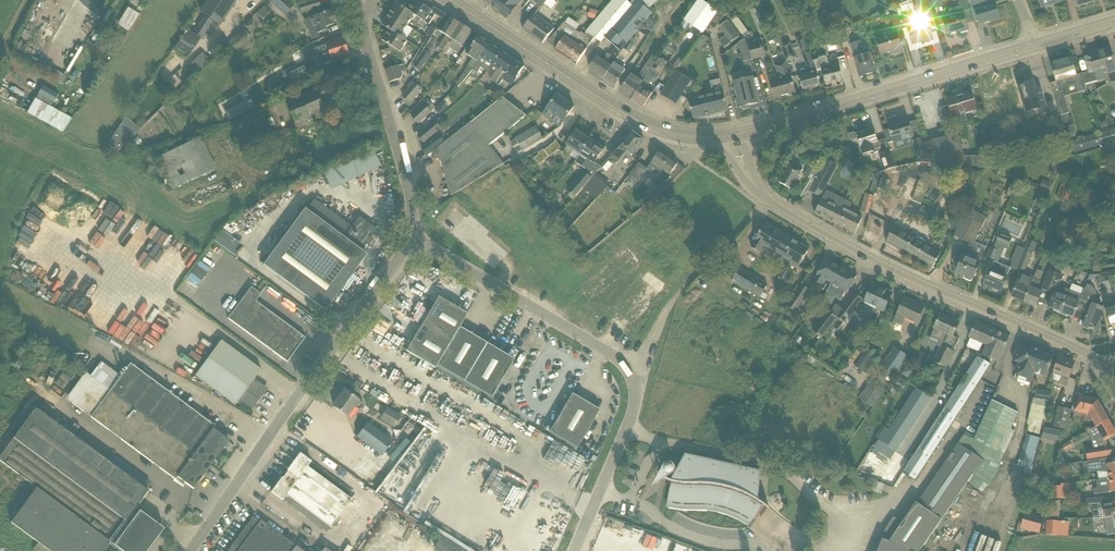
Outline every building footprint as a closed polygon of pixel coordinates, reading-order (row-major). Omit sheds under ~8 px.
[(173,50),(174,50),(187,59),(201,38),(203,40),(207,34),(211,37),(219,25),(220,26),(237,0),(207,0),(199,12),(204,15),(192,33),(187,29),(173,50)] [(287,14),(294,6),(287,0),(271,0),(287,14)] [(301,14),(320,8),(317,0),(316,0),(298,6),(301,14)] [(408,9),(415,15),(421,19),(425,22),(433,11),(417,0),(414,0),(408,9)] [(492,6),(501,14),(507,18),(507,17),(521,1),(521,0),(497,0),(492,6)] [(542,8),(545,4),(552,10),(557,2),(554,0),(532,0),(542,8)] [(605,37),(612,29),(632,5),(626,0),(614,0),(586,32),(589,33),(587,35),(585,34),(568,59),(576,64),(594,37),(601,42),(605,37)] [(632,5),(612,29),(605,37),(617,47),(611,55),(608,53),(602,61),(597,57),(590,69),(604,78),(619,56),(624,49),(632,37),(638,31),(647,19),(653,14),(639,0),(637,0),(632,5)] [(702,0),(698,0),(684,20),(703,33),(718,12),(702,0)] [(946,0),(931,0),(934,9),(945,6),(943,1),(946,0)] [(963,12),(970,10),(967,0),(959,0),(963,12)] [(969,1),(976,22),(979,21),(980,23),(991,20),(992,22),(1000,20),(994,0),(971,0),(969,1)] [(418,24),(421,19),(415,15),(408,9),(397,2),(389,13),(408,25),(412,20),(418,24)] [(121,20),(131,26),(137,15),(127,9),(121,20)] [(443,20),(447,15),(438,9),(435,14),(443,20)] [(314,27),(308,29),(310,36),(311,40),(320,37),(318,33),(326,30),(325,27),(334,24),(334,22),(336,21),(334,15),(331,16),(330,13),(330,11),(319,14),(317,15),(311,18),(314,27)] [(918,16),(903,21),(905,29),(908,28),(909,30),(910,33),(913,44),(924,40),(925,43),(933,40),(930,30),(929,24),(928,22),(935,20),(932,11),(918,16)] [(964,14),(952,17),(951,12),(942,15),(944,20),(948,33),(959,30),(960,32),(968,29),(964,14)] [(408,25),(389,13),(382,24),(389,29),(401,36),(408,25)] [(523,28),(543,43),(549,35),(554,28),(534,13),(529,20),(523,28)] [(899,14),(891,16),(894,27),(894,28),(896,31),(903,29),(899,14)] [(442,50),(460,23),(448,16),(439,30),(447,36),(439,48),(442,50)] [(567,18),(565,22),(575,28),(577,24),(567,18)] [(647,19),(638,31),(648,37),(655,26),(647,19)] [(739,37),(727,21),(720,26),(726,35),(719,40),(724,48),(739,37)] [(472,31),(460,23),(442,50),(447,53),(455,41),(462,46),(472,31)] [(555,50),(568,59),(585,34),(582,32),(579,32),(565,23),(553,37),(561,42),(555,50)] [(432,26),(426,35),(430,38),(437,29),(432,26)] [(235,50),(252,38),(245,29),(228,41),(235,50)] [(400,52),(406,43),(408,41),(401,36),(389,29),(382,40),(400,52)] [(850,42),(847,31),(847,29),(838,32),(842,44),(850,42)] [(816,71),(809,52),(803,38),(805,37),(804,34),(796,37),(797,40),(796,40),(802,54),(809,73),(799,75),(800,80),(803,91),(821,86),(817,70),(816,71)] [(884,38),(877,40),(878,43),(881,53),(892,50),(893,52),(902,50),(898,39),(897,34),(884,38)] [(704,35),(693,51),(698,55),(709,39),(704,35)] [(468,76),(473,70),(474,69),(491,43),(479,36),(470,50),(467,54),(473,58),(464,71),(465,74),(468,76)] [(632,37),(624,49),(630,53),(634,46),(631,44),(635,39),(632,37)] [(325,45),(316,48),(319,55),(322,64),(348,55),(342,38),(325,44),(325,45)] [(752,60),(748,44),(745,38),(739,43),(744,62),(752,60)] [(761,41),(748,44),(752,60),(765,56),(761,41)] [(796,58),(790,42),(781,45),(787,61),(796,58)] [(851,45),(857,66),(860,77),(876,72),(871,53),(864,55),(860,42),(851,45)] [(502,51),(491,43),(474,69),(473,70),(478,73),(482,67),(488,71),(492,64),(493,64),(502,51)] [(667,46),(664,50),(671,55),(674,50),(667,46)] [(1086,67),(1088,72),(1082,73),(1085,85),(1107,78),(1105,72),(1107,72),(1108,73),(1114,71),(1114,65),(1110,48),(1109,48),(1109,49),(1102,52),(1101,50),(1089,54),(1089,55),(1083,57),(1086,67)] [(421,70),(432,55),(424,50),(413,65),(421,70)] [(491,79),(497,83),(513,58),(502,51),(493,64),(498,68),(491,79)] [(191,77),(209,59),(202,52),(184,71),(191,77)] [(837,55),(833,56),(829,56),(831,62),(829,62),(828,58),(826,56),(820,57),(819,59),(814,61),(817,70),(823,69),(825,79),(824,79),(824,82),(825,82),(826,85),(843,81),(837,55)] [(615,86),(621,77),(626,70),(620,66),(624,60),(619,56),(604,78),(615,86)] [(659,56),(656,61),(648,74),(633,97),(631,100),(644,107),(653,92),(646,88),(653,77),(657,79),(668,62),(659,56)] [(622,90),(633,97),(648,74),(656,61),(651,57),(642,71),(638,77),(632,74),(628,81),(622,90)] [(524,66),(513,58),(497,83),(500,85),(507,74),(515,80),(524,66)] [(1071,59),(1052,64),(1055,75),(1057,82),(1060,81),(1062,88),(1064,87),(1075,84),(1077,91),(1078,93),(1087,90),(1085,85),(1082,73),(1076,75),(1074,69),(1071,59)] [(786,61),(779,64),(775,65),(780,79),(770,82),(775,99),(796,92),(793,82),(791,75),(786,61)] [(314,64),(294,74),(297,81),(317,71),(314,64)] [(402,76),(401,72),(407,71),(405,64),(399,66),(399,65),(385,69),(389,82),(400,79),(402,76)] [(676,71),(661,94),(676,103),(691,80),(676,71)] [(756,92),(752,77),(751,77),(750,72),(742,74),(744,79),(734,82),(736,88),(734,88),(736,95),(738,95),(739,99),(737,100),(739,108),(742,107),(743,108),(746,109),(750,106),(749,105),(759,103),(756,92)] [(1020,86),(1019,86),(1024,101),(1023,101),(1024,101),(1027,112),(1045,107),(1045,104),(1040,88),(1035,89),(1033,82),(1031,82),(1028,83),(1026,84),(1026,81),(1019,83),(1020,86)] [(410,103),(417,94),(421,90),(414,84),(403,96),(410,103)] [(39,91),(54,101),(58,95),(43,85),(39,91)] [(998,99),(990,101),(997,124),(1006,122),(1004,118),(1018,113),(1012,91),(1011,88),(996,93),(998,99)] [(51,107),(54,101),(39,91),(35,98),(51,107)] [(315,91),(287,103),(296,122),(311,116),(313,120),(318,118),(325,115),(315,91)] [(693,119),(711,115),(728,110),(723,91),(689,100),(693,119)] [(1063,91),(1054,94),(1056,101),(1060,116),(1062,123),(1068,122),(1066,114),(1070,113),(1063,91)] [(978,109),(976,102),(972,92),(947,99),(949,106),(941,108),(947,126),(958,123),(956,116),(978,109)] [(564,120),(571,111),(574,107),(557,95),(548,109),(544,115),(560,127),(564,120)] [(42,120),(64,133),(72,118),(51,107),(35,98),(34,99),(27,112),(42,120)] [(526,116),(503,98),(471,123),(437,149),(451,196),(504,163),(489,145),(526,116)] [(244,101),(225,112),(229,120),(249,109),(244,101)] [(439,113),(446,107),(442,102),(435,108),(439,113)] [(1053,102),(1045,104),(1045,107),(1048,117),(1057,114),(1053,102)] [(419,123),(432,111),(425,104),(420,109),(412,116),(419,123)] [(289,127),(250,142),(250,141),(270,132),(260,110),(229,124),(245,157),(251,154),(254,164),(265,160),(262,153),(267,151),(268,155),(282,151),(280,146),(294,141),(289,127)] [(126,118),(107,144),(117,152),(140,129),(126,118)] [(317,122),(321,134),(329,130),(325,119),(317,122)] [(1099,121),(1101,130),(1109,128),(1106,119),(1099,121)] [(894,142),(896,148),(906,145),(904,139),(913,136),(908,120),(889,125),(894,142)] [(424,142),(432,135),(441,128),(435,122),(419,136),(424,142)] [(1068,126),(1070,134),(1076,132),(1074,124),(1074,125),(1068,126)] [(536,127),(511,142),(517,153),(543,138),(536,127)] [(1096,134),(1100,145),(1114,141),(1114,129),(1102,133),(1096,134)] [(874,130),(857,135),(861,145),(863,154),(873,151),(874,153),(879,152),(879,154),(890,151),(887,139),(878,142),(877,140),(874,130)] [(562,153),(568,157),(569,158),(575,149),(581,153),(590,140),(576,131),(568,144),(568,145),(562,153)] [(632,132),(622,146),(621,146),(610,158),(618,164),(627,153),(625,152),(626,149),(634,155),(644,140),(644,141),(644,140),(632,131),(632,132)] [(923,143),(929,162),(929,163),(968,166),(958,133),(923,143)] [(1096,134),(1071,142),(1075,153),(1100,145),(1096,134)] [(428,155),(436,149),(445,142),(439,135),(422,148),(428,155)] [(216,169),(201,137),(158,157),(172,190),(216,169)] [(929,162),(923,143),(922,138),(913,141),(919,162),(929,162)] [(590,140),(581,153),(589,159),(583,167),(589,171),(598,158),(604,149),(590,140)] [(544,150),(534,158),(539,165),(562,148),(556,141),(544,150)] [(329,188),(379,166),(371,147),(321,169),(329,188)] [(653,160),(651,163),(659,168),(655,175),(658,177),(654,183),(661,188),(669,177),(674,180),(675,180),(686,169),(660,151),(653,160)] [(895,167),(890,151),(879,154),(885,171),(895,167)] [(805,197),(814,181),(822,167),(812,161),(804,175),(810,178),(800,195),(805,197)] [(639,162),(628,178),(631,181),(636,184),(647,170),(648,169),(647,168),(639,162)] [(803,169),(792,163),(780,183),(791,190),(803,169)] [(577,197),(583,189),(592,178),(584,171),(568,189),(577,197)] [(831,177),(821,172),(810,191),(820,197),(831,177)] [(314,183),(311,176),(310,176),(290,186),(294,193),(314,183)] [(881,178),(878,188),(887,191),(890,180),(881,178)] [(1041,188),(1036,201),(1034,204),(1042,208),(1044,204),(1049,192),(1041,188)] [(835,223),(842,208),(846,201),(826,191),(815,214),(835,223)] [(870,214),(874,196),(866,193),(861,212),(870,214)] [(305,209),(263,265),(325,311),(366,255),(361,251),(377,230),(359,217),(344,238),(341,236),(350,226),(314,200),(306,210),(305,209)] [(842,208),(835,223),(855,233),(860,223),(862,218),(842,208)] [(965,216),(955,236),(969,243),(967,247),(961,262),(957,272),(965,276),(964,279),(971,282),(977,269),(980,262),(985,250),(974,245),(975,242),(989,213),(984,211),(982,215),(976,212),(969,208),(965,216)] [(799,267),(804,259),(809,249),(765,224),(755,241),(752,248),(759,252),(763,246),(799,267)] [(932,269),(938,259),(942,253),(896,226),(886,242),(932,269)] [(232,255),(240,243),(219,230),(212,241),(232,255)] [(133,251),(136,247),(131,244),(133,241),(123,234),(119,241),(133,251)] [(989,274),(985,284),(1001,291),(1005,281),(1007,277),(1010,268),(1002,264),(999,263),(1005,249),(1007,250),(1012,239),(1000,234),(994,249),(990,247),(987,256),(996,259),(995,261),(994,261),(989,274)] [(700,256),(709,245),(703,239),(694,250),(700,256)] [(1025,270),(1036,243),(1029,240),(1021,260),(1018,268),(1025,270)] [(1102,267),(1102,255),(1092,255),(1093,267),(1102,267)] [(1013,262),(1010,268),(1017,270),(1018,268),(1021,260),(1013,256),(1011,262),(1013,262)] [(833,282),(841,268),(826,259),(815,279),(822,283),(825,278),(833,282)] [(198,261),(186,277),(197,284),(208,268),(198,261)] [(85,276),(90,266),(84,263),(80,273),(85,276)] [(740,268),(732,281),(760,298),(768,284),(740,268)] [(849,272),(841,268),(833,282),(827,292),(828,292),(841,299),(846,291),(847,292),(857,275),(850,271),(849,272)] [(783,269),(779,276),(785,280),(789,273),(783,269)] [(1056,273),(1050,270),(1049,270),(1041,289),(1049,292),(1056,273)] [(1017,299),(1024,302),(1030,287),(1034,278),(1035,277),(1022,272),(1016,287),(1012,297),(1017,299)] [(1063,276),(1056,273),(1049,292),(1054,294),(1049,308),(1054,310),(1054,309),(1061,312),(1067,297),(1070,290),(1059,286),(1063,276)] [(101,288),(107,277),(101,274),(95,284),(101,288)] [(428,275),(425,282),(435,286),(438,278),(428,275)] [(1042,292),(1037,290),(1041,281),(1034,278),(1030,287),(1024,302),(1031,304),(1031,305),(1036,307),(1042,292)] [(862,298),(857,305),(861,307),(860,310),(863,311),(864,310),(871,313),(871,314),(872,314),(870,318),(872,322),(873,323),(878,325),(883,316),(884,315),(883,312),(887,303),(892,293),(889,291),(888,292),(882,289),(882,288),(873,284),(869,294),(866,300),(862,298)] [(803,285),(788,307),(795,312),(810,290),(803,285)] [(251,287),(245,296),(228,318),(287,362),(305,338),(256,301),(261,294),(251,287)] [(1080,300),(1086,302),(1088,297),(1091,291),(1084,288),(1082,295),(1070,290),(1067,297),(1061,312),(1068,315),(1073,317),(1080,300)] [(147,317),(153,320),(159,310),(152,305),(153,304),(138,296),(114,337),(129,346),(142,323),(143,323),(147,317)] [(1111,301),(1109,296),(1102,298),(1104,304),(1110,303),(1112,308),(1106,310),(1111,325),(1114,324),(1114,300),(1111,301)] [(451,341),(459,327),(467,314),(438,297),(422,324),(451,341)] [(1090,308),(1083,326),(1084,326),(1090,328),(1090,329),(1092,330),(1093,329),(1094,330),(1094,331),(1095,331),(1099,321),(1103,310),(1102,309),(1103,308),(1095,305),(1096,302),(1094,301),(1094,299),(1088,297),(1086,302),(1091,305),(1090,308)] [(917,323),(919,318),(923,308),(913,304),(913,303),(905,299),(894,321),(901,324),(905,317),(917,323)] [(837,317),(837,318),(838,317),(844,323),(856,308),(855,307),(849,302),(837,317)] [(837,318),(837,317),(829,311),(813,332),(822,338),(837,318)] [(941,315),(936,325),(931,336),(949,344),(953,336),(959,324),(941,315)] [(979,353),(983,355),(987,344),(988,345),(990,340),(992,342),(996,331),(976,322),(970,338),(983,344),(979,353)] [(435,368),(437,366),(451,341),(422,324),(406,351),(435,368)] [(459,327),(451,341),(437,366),(464,382),(487,343),(459,327)] [(894,486),(897,488),(906,475),(915,481),(950,429),(957,418),(991,364),(990,363),(992,359),(999,362),(1009,336),(996,331),(992,342),(990,340),(988,345),(987,344),(983,355),(981,359),(978,357),(937,421),(918,449),(903,473),(894,486)] [(222,341),(196,376),(226,399),(235,405),(237,403),(250,412),(259,401),(265,392),(264,388),(254,380),(261,370),(252,364),(222,341)] [(514,360),(487,343),(464,382),(491,398),(514,360)] [(1019,344),(1013,360),(1019,362),(1016,370),(1015,372),(1019,373),(1017,378),(1018,382),(1023,384),(1026,376),(1037,348),(1034,347),(1033,350),(1019,344)] [(946,367),(954,351),(942,345),(934,362),(946,367)] [(895,347),(885,362),(879,370),(892,379),(898,370),(908,356),(895,347)] [(1026,376),(1023,384),(1029,386),(1030,383),(1031,383),(1035,372),(1046,376),(1049,366),(1053,356),(1042,352),(1042,350),(1037,348),(1026,376)] [(857,349),(850,360),(854,363),(861,352),(857,349)] [(863,353),(857,363),(855,366),(866,374),(877,358),(865,350),(863,353)] [(1055,367),(1053,371),(1062,375),(1059,383),(1065,385),(1070,373),(1074,362),(1059,357),(1055,367)] [(491,398),(489,401),(518,419),(543,377),(514,360),(491,398)] [(131,364),(121,377),(101,362),(96,368),(117,383),(216,457),(228,442),(229,441),(213,429),(215,427),(131,364)] [(435,368),(414,404),(441,420),(464,382),(437,366),(435,368)] [(205,473),(216,457),(117,383),(96,368),(85,384),(105,399),(205,473)] [(54,383),(61,389),(70,378),(63,372),(54,383)] [(543,377),(518,419),(547,436),(549,432),(572,394),(543,377)] [(872,380),(859,398),(873,407),(885,389),(872,380)] [(464,382),(441,420),(469,436),(489,401),(491,398),(464,382)] [(194,488),(205,473),(105,399),(85,384),(72,403),(91,418),(176,480),(178,478),(193,489),(194,488)] [(885,427),(877,439),(896,452),(909,432),(931,398),(917,388),(894,422),(889,430),(885,427)] [(1037,390),(1036,398),(1047,400),(1050,400),(1051,392),(1037,390)] [(359,410),(363,404),(345,391),(333,406),(347,416),(354,406),(359,410)] [(600,410),(572,394),(549,432),(577,449),(600,410)] [(1079,394),(1077,404),(1075,411),(1090,415),(1091,418),(1096,426),(1108,419),(1097,401),(1088,398),(1088,396),(1079,394)] [(968,482),(979,489),(984,482),(988,485),(999,463),(1015,431),(1011,429),(1018,413),(992,400),(974,439),(964,435),(918,502),(917,502),(903,522),(894,519),(879,538),(882,539),(877,550),(920,550),(968,482)] [(1059,407),(1054,426),(1067,430),(1072,410),(1059,407)] [(140,485),(36,408),(0,456),(0,461),(37,488),(11,523),(49,550),(105,550),(111,542),(123,550),(148,550),(163,530),(135,509),(147,493),(150,495),(152,493),(149,491),(148,491),(140,485)] [(395,427),(400,417),(387,409),(381,419),(395,427)] [(1095,438),(1098,444),(1099,448),(1106,447),(1105,440),(1114,435),(1114,431),(1108,419),(1096,426),(1099,432),(1095,438)] [(392,441),(367,423),(357,437),(382,455),(392,441)] [(547,436),(527,471),(554,487),(577,449),(549,432),(547,436)] [(1025,434),(1019,463),(1032,466),(1039,437),(1025,434)] [(863,463),(875,470),(885,452),(873,445),(863,463)] [(1111,446),(1106,447),(1086,450),(1088,459),(1112,455),(1111,446)] [(420,473),(420,474),(435,482),(448,459),(434,450),(420,473)] [(337,519),(351,499),(355,494),(311,461),(300,453),(287,471),(288,471),(287,472),(288,472),(284,478),(283,478),(282,478),(271,492),(283,500),(327,533),(328,531),(337,519)] [(749,526),(765,504),(755,497),(758,482),(760,472),(686,455),(678,472),(675,471),(676,470),(676,469),(676,468),(675,467),(675,466),(674,466),(674,465),(673,464),(672,464),(671,464),(670,464),(669,464),(668,464),(667,465),(666,465),(666,466),(665,467),(665,468),(664,469),(664,470),(665,471),(661,473),(660,472),(659,472),(660,474),(662,475),(663,477),(664,478),(666,479),(668,480),(669,481),(671,482),(673,482),(667,508),(669,508),(682,510),(708,510),(718,512),(729,515),(738,519),(749,526)] [(1084,464),(1085,470),(1108,471),(1109,478),(1114,477),(1114,463),(1112,463),(1111,460),(1084,464)] [(420,474),(406,497),(421,506),(435,482),(420,474)] [(1114,491),(1114,477),(1109,478),(1096,480),(1097,488),(1093,489),(1094,494),(1106,493),(1114,491)] [(491,484),(477,507),(505,524),(519,501),(491,484)] [(1053,487),(1053,499),(1062,499),(1062,487),(1053,487)] [(1113,503),(1106,504),(1106,498),(1088,499),(1088,506),(1102,505),(1104,518),(1114,517),(1114,502),(1113,503)] [(1023,520),(1021,528),(1035,532),(1039,533),(1040,532),(1044,517),(1025,512),(1023,520)] [(261,520),(259,522),(253,517),(228,550),(303,550),(261,520)] [(1105,518),(1107,535),(1114,534),(1114,517),(1105,518)] [(1048,521),(1047,534),(1059,534),(1060,521),(1048,521)] [(614,534),(607,550),(658,550),(614,534)] [(463,549),(439,535),(431,548),(436,550),(462,550),(463,549)]
